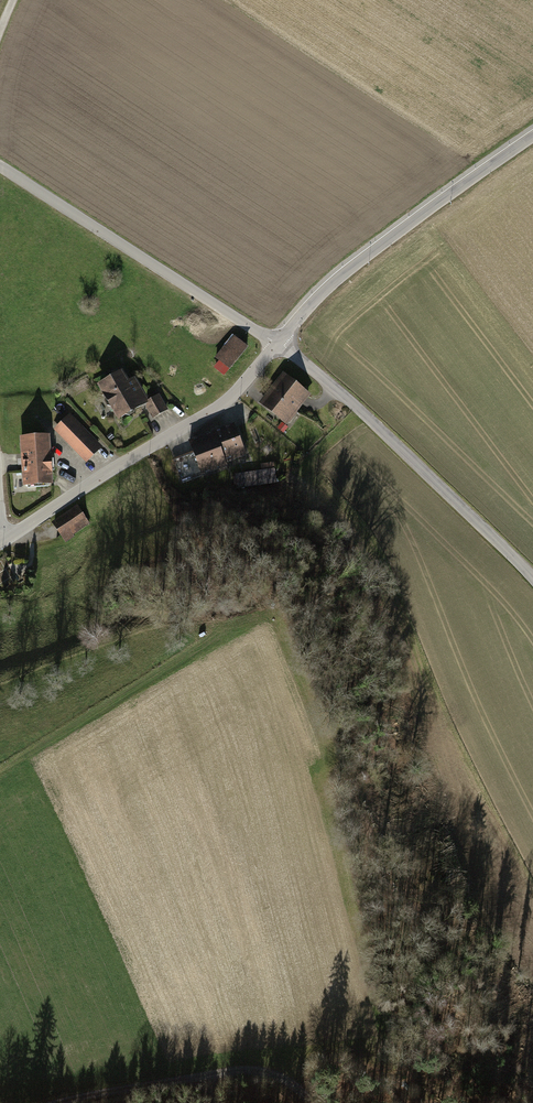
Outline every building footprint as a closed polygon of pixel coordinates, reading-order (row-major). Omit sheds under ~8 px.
[(247,347),(233,336),(216,357),(230,368),(247,347)] [(123,374),(99,388),(120,422),(144,408),(151,421),(170,409),(161,394),(150,401),(136,379),(129,383),(123,374)] [(308,394),(284,375),(261,403),(285,422),(308,394)] [(70,414),(53,430),(87,463),(103,447),(70,414)] [(234,424),(188,441),(201,477),(228,467),(226,463),(246,456),(234,424)] [(50,436),(20,438),(23,487),(53,485),(50,436)] [(275,468),(235,474),(237,488),(277,482),(275,468)] [(78,505),(52,522),(66,542),(74,537),(73,534),(90,523),(78,505)]
